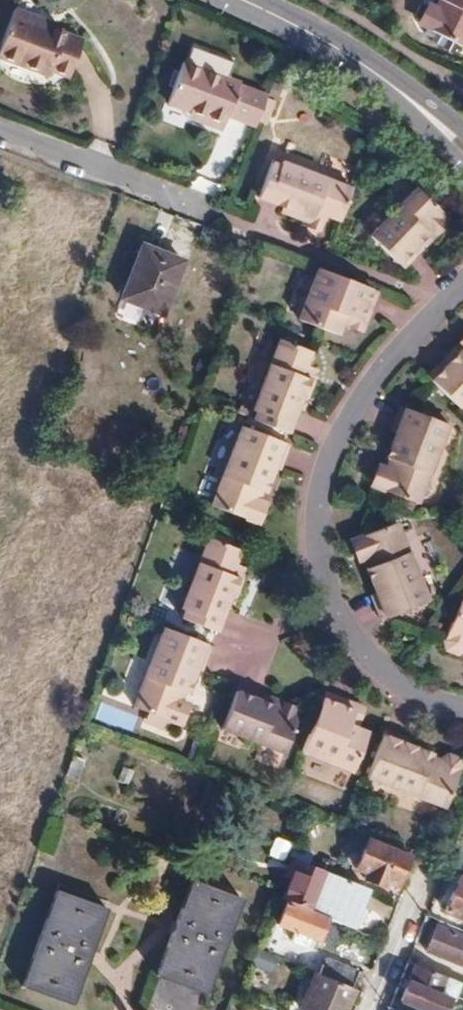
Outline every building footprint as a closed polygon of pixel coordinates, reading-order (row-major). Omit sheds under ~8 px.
[(412,9),(417,21),(451,39),(462,18),(462,0),(431,0),(431,2),(428,0),(420,0),(416,1),(412,9)] [(12,8),(0,41),(0,57),(48,76),(51,69),(67,76),(80,38),(30,18),(31,14),(12,8)] [(162,104),(185,112),(220,125),(223,116),(250,127),(261,98),(234,88),(234,85),(177,63),(162,104)] [(220,125),(185,112),(182,120),(217,134),(220,125)] [(323,212),(336,219),(347,187),(275,161),(274,165),(266,162),(254,195),(293,209),(291,215),(307,221),(309,215),(320,220),(323,212)] [(366,235),(393,263),(423,236),(427,241),(445,222),(414,190),(366,235)] [(144,245),(124,297),(164,313),(184,260),(144,245)] [(370,285),(316,265),(298,314),(337,328),(344,310),(358,315),(370,285)] [(255,410),(251,420),(286,433),(302,392),(307,394),(313,379),(308,377),(312,367),(306,364),(311,349),(280,337),(252,409),(255,410)] [(440,387),(462,409),(462,363),(440,387)] [(381,469),(378,479),(382,488),(422,503),(453,425),(406,408),(396,432),(402,434),(392,458),(400,461),(396,469),(391,467),(381,469)] [(240,423),(209,502),(246,518),(257,516),(261,504),(256,496),(252,495),(255,487),(261,489),(272,465),(277,466),(287,442),(240,423)] [(363,537),(355,546),(359,557),(368,560),(373,558),(377,566),(369,569),(378,593),(374,595),(384,619),(431,602),(400,524),(363,537)] [(206,536),(177,606),(182,608),(179,616),(211,629),(227,591),(232,592),(238,578),(233,577),(238,564),(231,561),(237,548),(206,536)] [(450,639),(453,651),(462,655),(462,609),(450,639)] [(207,646),(158,627),(127,704),(164,719),(177,717),(181,707),(174,699),(171,696),(173,689),(181,692),(191,668),(197,670),(207,646)] [(234,690),(220,726),(282,749),(299,708),(274,698),(271,704),(234,690)] [(321,696),(300,749),(349,768),(366,729),(347,722),(353,709),(321,696)] [(384,728),(365,775),(443,806),(458,769),(457,757),(446,753),(439,758),(437,762),(429,759),(431,752),(408,743),(409,738),(384,728)] [(334,830),(366,843),(369,837),(345,827),(336,823),(334,830)] [(369,837),(366,843),(356,867),(366,872),(364,876),(384,884),(387,880),(391,881),(403,851),(369,837)] [(268,855),(282,860),(287,842),(274,838),(268,855)] [(288,856),(306,863),(310,851),(293,844),(288,856)] [(274,894),(287,899),(327,916),(349,924),(364,887),(306,863),(288,856),(277,888),(274,894)] [(459,874),(445,909),(462,917),(462,875),(459,874)] [(191,878),(155,973),(205,993),(240,897),(191,878)] [(56,888),(22,983),(70,1001),(105,906),(56,888)] [(327,916),(287,899),(278,921),(295,929),(291,936),(305,942),(309,934),(317,938),(327,916)] [(438,919),(425,949),(462,965),(462,929),(438,919)] [(254,946),(270,953),(277,937),(261,931),(254,946)] [(254,946),(251,957),(270,965),(275,955),(270,953),(254,946)] [(320,974),(350,986),(357,971),(326,958),(320,974)] [(414,963),(400,999),(427,1009),(443,1009),(449,997),(454,1000),(461,982),(414,963)] [(317,972),(310,987),(303,985),(301,992),(307,994),(301,1008),(306,1009),(338,1009),(341,1003),(346,1004),(353,987),(350,986),(320,974),(317,972)]
